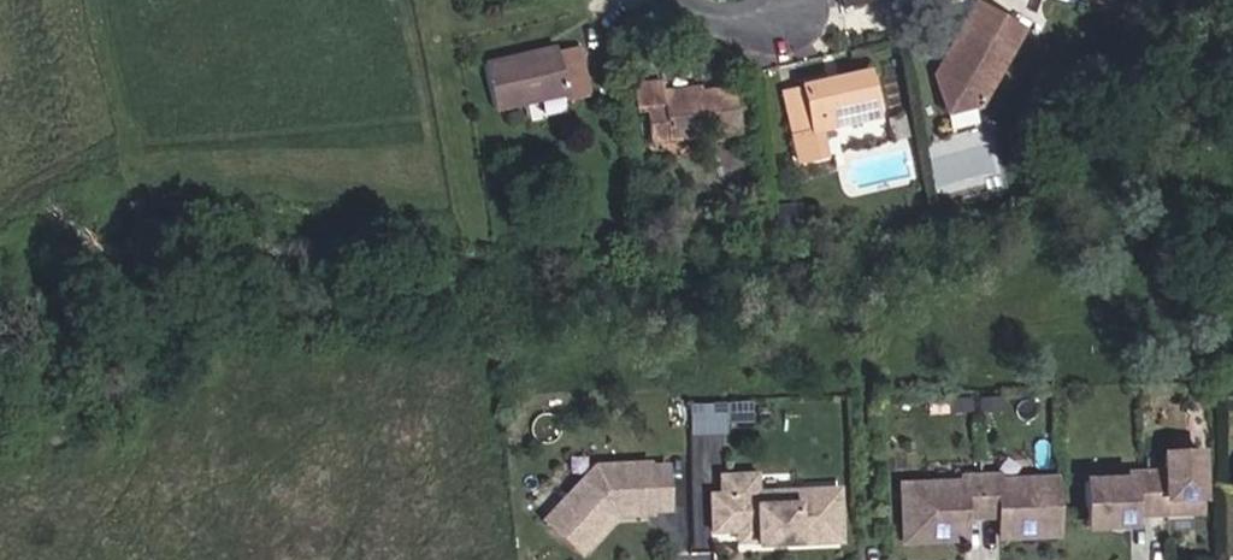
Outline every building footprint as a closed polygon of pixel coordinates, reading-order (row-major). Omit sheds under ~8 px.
[(1118,0),(1083,0),(1081,7),(1113,16),(1118,0)] [(975,106),(1018,31),(973,5),(941,62),(949,66),(936,89),(943,114),(975,106)] [(580,62),(577,48),(555,53),(559,67),(580,62)] [(588,97),(580,62),(559,67),(555,53),(525,60),(524,57),(483,67),(493,111),(564,94),(566,102),(588,97)] [(936,89),(949,66),(941,62),(932,77),(936,89)] [(876,117),(866,72),(781,91),(797,161),(823,156),(818,130),(876,117)] [(739,133),(732,87),(659,96),(657,83),(630,86),(633,113),(642,112),(646,144),(739,133)] [(1199,498),(1197,453),(1163,455),(1164,473),(1146,474),(1147,514),(1185,513),(1185,498),(1199,498)] [(666,509),(665,467),(647,468),(647,465),(594,468),(544,521),(579,554),(600,532),(599,523),(607,515),(615,515),(648,513),(648,510),(666,509)] [(1147,514),(1146,474),(1128,475),(1128,481),(1084,483),(1086,527),(1130,525),(1130,515),(1147,514)] [(839,542),(837,492),(755,495),(754,475),(736,476),(737,494),(721,495),(710,495),(712,532),(737,531),(755,530),(756,541),(756,545),(839,542)] [(1059,534),(1057,479),(997,482),(997,475),(979,476),(980,517),(998,517),(998,525),(1032,524),(1032,535),(1059,534)] [(737,494),(736,476),(720,477),(721,495),(737,494)] [(980,517),(979,476),(962,476),(962,483),(900,486),(903,541),(930,539),(929,528),(963,527),(963,518),(980,517)] [(1199,512),(1199,498),(1185,498),(1185,513),(1199,512)] [(600,532),(615,515),(607,515),(599,523),(600,532)] [(1032,535),(1032,524),(998,525),(999,537),(1032,535)] [(963,538),(963,527),(929,528),(930,539),(963,538)] [(756,541),(755,530),(737,531),(737,542),(756,541)]
